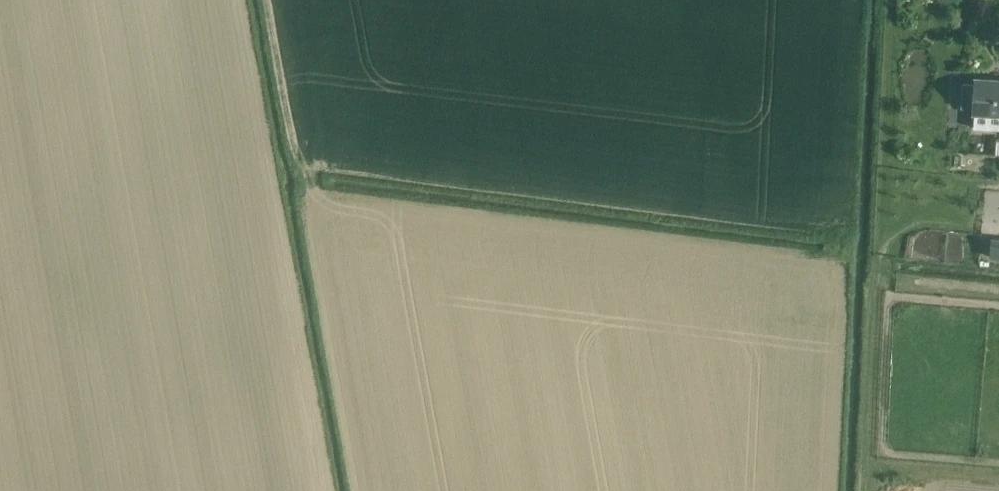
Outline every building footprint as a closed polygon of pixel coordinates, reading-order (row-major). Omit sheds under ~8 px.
[(963,108),(974,108),(974,113),(998,115),(998,80),(976,79),(976,85),(964,84),(963,108)] [(955,125),(970,124),(970,110),(954,110),(955,125)] [(981,170),(981,158),(966,157),(965,169),(981,170)] [(998,258),(998,239),(983,238),(982,258),(998,258)]
